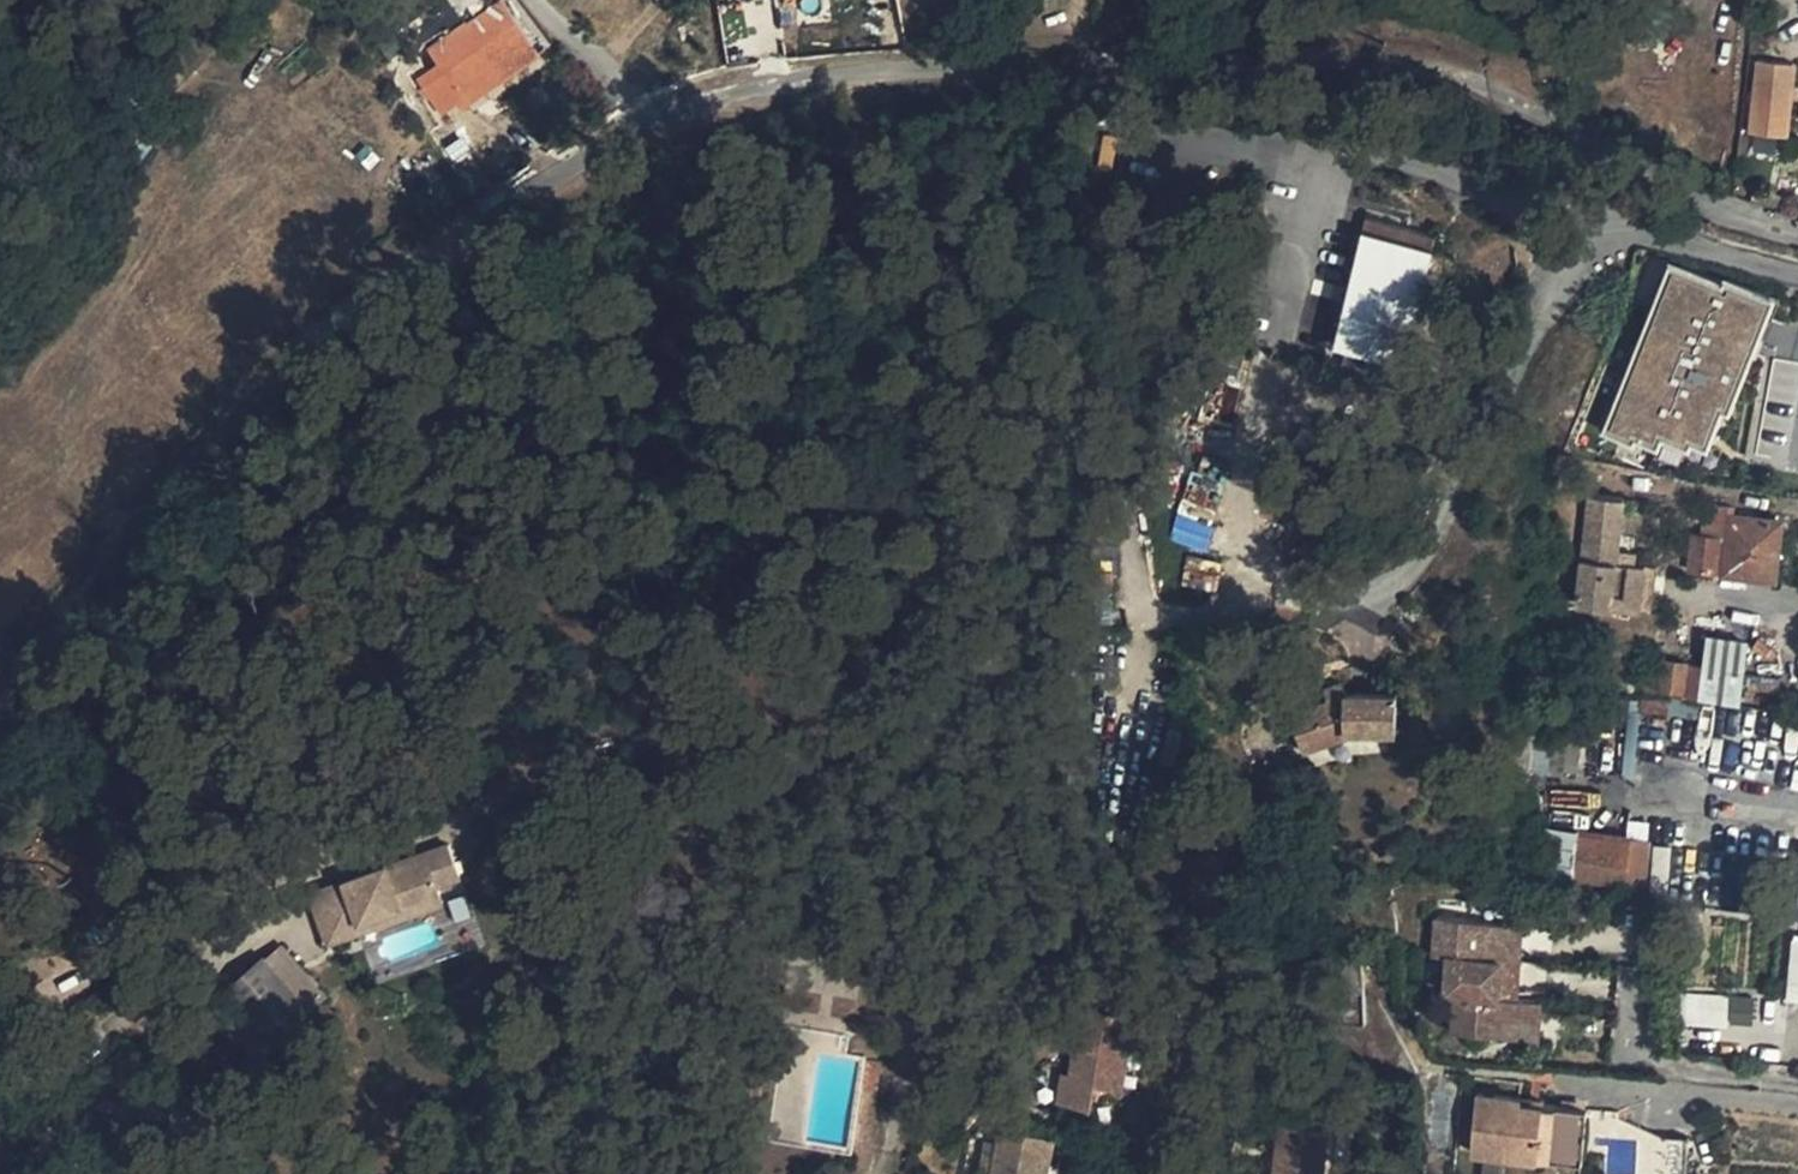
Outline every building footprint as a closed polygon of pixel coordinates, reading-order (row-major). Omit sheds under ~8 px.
[(537,54),(502,0),(499,0),(463,26),(447,36),(424,52),(463,106),(537,54)] [(465,13),(471,9),(486,0),(457,0),(465,13)] [(837,40),(832,0),(804,4),(805,12),(806,18),(798,20),(802,45),(837,40)] [(892,22),(908,21),(924,20),(923,0),(890,0),(892,22)] [(447,36),(463,26),(452,10),(448,12),(436,20),(447,36)] [(1766,56),(1761,128),(1797,131),(1797,58),(1766,56)] [(1359,220),(1335,356),(1404,368),(1428,232),(1359,220)] [(1761,313),(1769,293),(1727,276),(1725,281),(1678,263),(1670,283),(1664,280),(1656,299),(1662,302),(1655,319),(1649,317),(1635,353),(1641,355),(1634,373),(1628,370),(1620,389),(1627,392),(1611,431),(1634,440),(1636,435),(1658,444),(1665,427),(1708,444),(1724,405),(1730,408),(1752,352),(1758,355),(1764,341),(1758,338),(1767,315),(1761,313)] [(1217,515),(1208,512),(1217,481),(1188,474),(1170,542),(1207,552),(1217,515)] [(1642,588),(1644,557),(1616,554),(1622,491),(1588,488),(1577,597),(1611,600),(1612,586),(1642,588)] [(1701,497),(1695,527),(1724,532),(1728,511),(1730,502),(1701,497)] [(1779,521),(1728,511),(1724,532),(1717,569),(1769,578),(1779,521)] [(1688,526),(1682,562),(1717,569),(1724,532),(1695,527),(1688,526)] [(1186,555),(1179,586),(1216,594),(1222,563),(1186,555)] [(1651,604),(1655,558),(1644,557),(1642,588),(1612,586),(1611,600),(1651,604)] [(1746,644),(1711,639),(1707,668),(1703,698),(1738,703),(1746,644)] [(1641,693),(1659,694),(1660,688),(1665,663),(1646,659),(1641,693)] [(1665,663),(1660,688),(1683,692),(1687,666),(1665,663)] [(1703,698),(1707,668),(1687,666),(1683,692),(1682,696),(1703,698)] [(1351,677),(1333,683),(1336,694),(1355,689),(1351,677)] [(1338,699),(1300,711),(1311,748),(1358,734),(1357,730),(1406,731),(1407,694),(1356,693),(1355,689),(1336,694),(1338,699)] [(1574,831),(1570,873),(1638,881),(1642,839),(1574,831)] [(318,912),(330,945),(443,905),(437,889),(463,880),(451,848),(346,885),(352,900),(318,912)] [(313,897),(318,912),(352,900),(346,885),(313,897)] [(1445,1027),(1470,1029),(1533,1034),(1536,996),(1512,994),(1517,921),(1428,914),(1425,954),(1442,955),(1439,991),(1448,992),(1445,1027)] [(268,964),(310,1010),(324,997),(315,987),(283,951),(268,964)] [(264,959),(214,1004),(260,1056),(311,1012),(310,1010),(268,964),(264,959)] [(1681,1027),(1727,1026),(1726,994),(1681,994),(1681,1027)] [(1065,1079),(1059,1108),(1090,1114),(1094,1092),(1121,1097),(1135,1019),(1086,1010),(1073,1081),(1065,1079)] [(1143,1020),(1135,1019),(1121,1097),(1117,1119),(1126,1120),(1143,1020)] [(857,1069),(851,1100),(863,1102),(868,1071),(857,1069)] [(1090,1114),(1117,1119),(1121,1097),(1094,1092),(1090,1114)] [(1472,1094),(1467,1152),(1580,1162),(1585,1109),(1543,1105),(1543,1101),(1472,1094)] [(851,1100),(847,1128),(859,1130),(863,1102),(851,1100)] [(1047,1142),(994,1132),(985,1173),(1041,1173),(1047,1142)] [(1276,1135),(1273,1173),(1323,1173),(1326,1139),(1276,1135)] [(1056,1143),(1047,1142),(1041,1173),(1050,1173),(1056,1143)]
